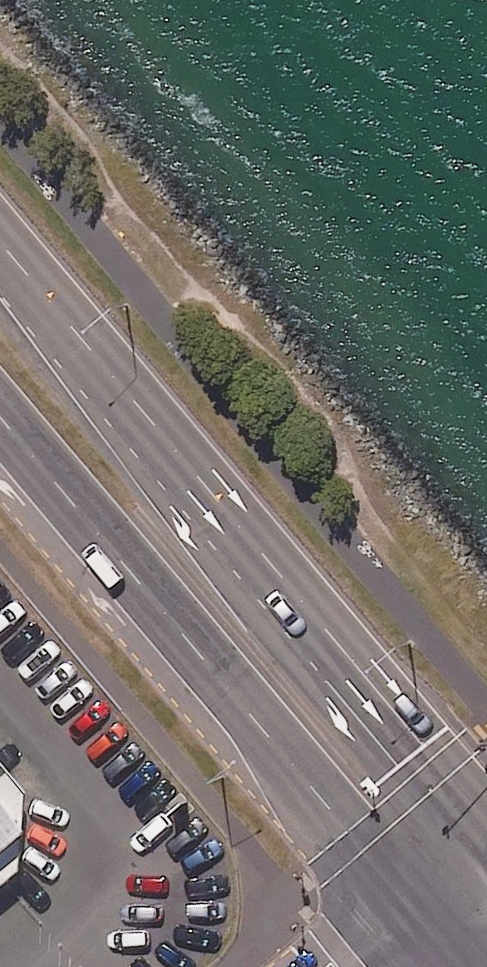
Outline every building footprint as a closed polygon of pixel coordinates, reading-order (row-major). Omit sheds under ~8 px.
[(0,803),(0,878),(19,862),(7,848),(25,832),(0,803)]
